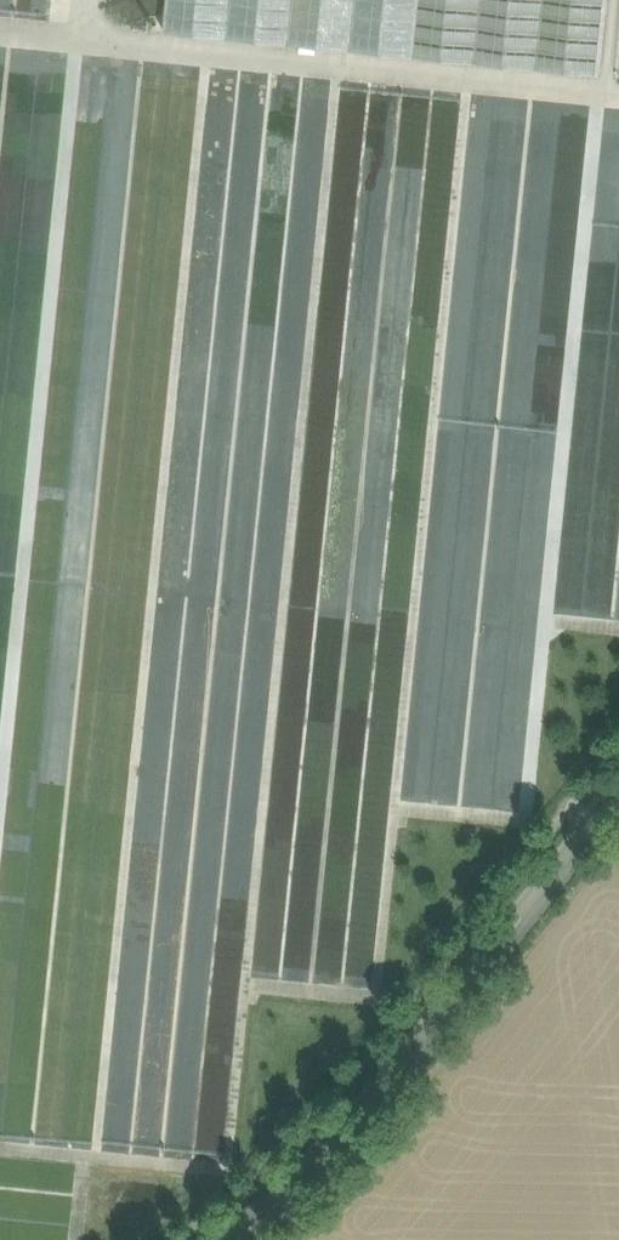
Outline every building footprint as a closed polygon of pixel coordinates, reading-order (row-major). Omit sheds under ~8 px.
[(607,0),(168,0),(164,32),(600,75),(607,0)]
